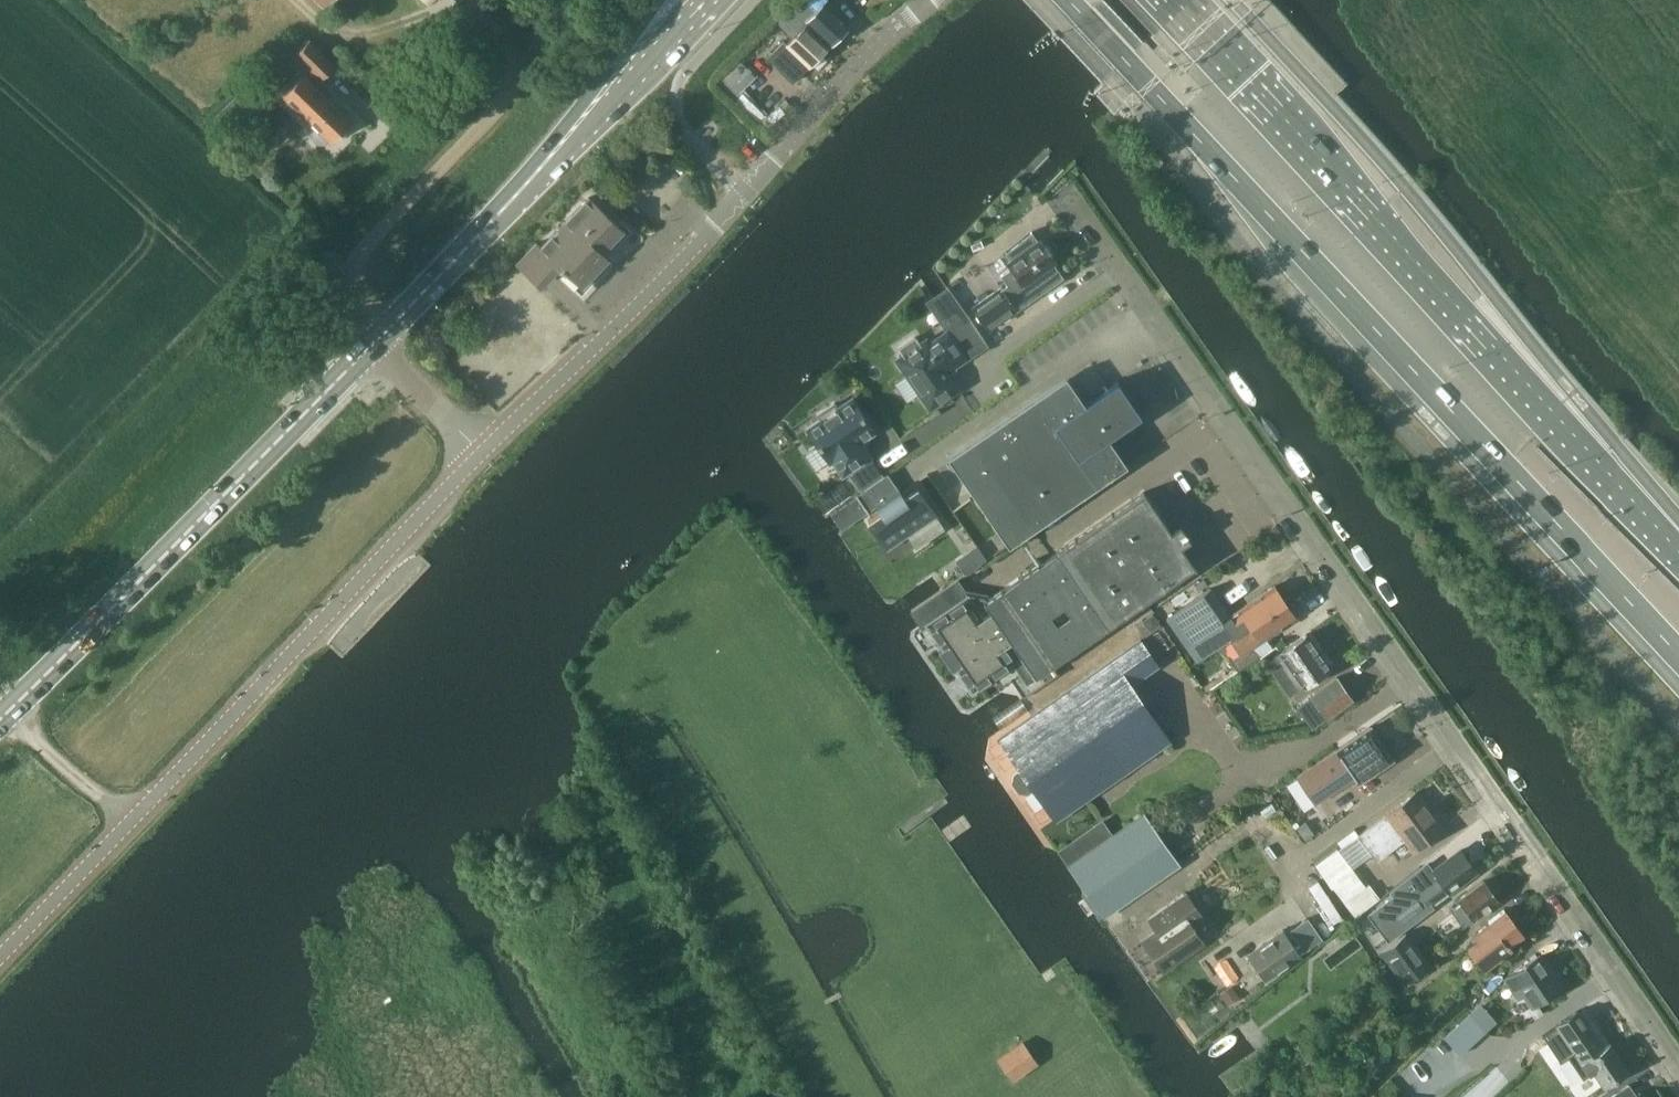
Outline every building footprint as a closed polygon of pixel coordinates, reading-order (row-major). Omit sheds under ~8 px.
[(808,0),(797,11),(812,27),(814,25),(833,44),(849,28),(827,4),(819,12),(808,0)] [(812,27),(797,11),(783,25),(795,38),(788,46),(783,41),(768,56),(793,82),(807,68),(808,68),(827,50),(809,30),(812,27)] [(321,76),(333,63),(309,41),(297,55),(321,76)] [(721,83),(731,94),(753,73),(742,62),(721,83)] [(300,73),(280,92),(316,129),(313,131),(313,136),(318,141),(325,142),(327,140),(328,141),(348,121),(319,92),(310,100),(303,92),(311,84),(300,73)] [(515,261),(539,284),(547,275),(552,281),(565,268),(581,284),(607,257),(601,250),(622,229),(587,195),(539,245),(535,242),(515,261)] [(1000,287),(999,286),(972,306),(988,329),(1063,275),(1052,260),(1054,259),(1050,254),(1052,250),(1046,242),(1042,242),(1039,238),(1037,239),(1030,229),(1003,249),(1010,259),(1007,261),(1010,266),(999,274),(1006,283),(1000,287)] [(928,298),(948,328),(950,331),(970,317),(948,285),(928,298)] [(931,407),(959,388),(951,376),(953,364),(964,357),(947,333),(930,345),(927,340),(921,345),(919,342),(915,337),(900,347),(903,352),(905,355),(899,359),(907,371),(921,391),(931,407)] [(947,455),(962,476),(978,500),(1009,544),(1127,463),(1108,435),(1141,413),(1129,396),(1117,378),(1084,401),(1065,374),(947,455)] [(831,460),(835,457),(844,472),(872,453),(865,441),(876,434),(854,399),(836,410),(834,407),(821,415),(824,419),(810,428),(831,460)] [(844,479),(814,499),(824,513),(854,494),(844,479)] [(937,516),(928,501),(915,484),(903,492),(899,487),(875,504),(879,510),(866,519),(886,548),(906,534),(915,548),(944,528),(936,517),(937,516)] [(1144,490),(1056,551),(1108,626),(1196,565),(1182,544),(1191,538),(1180,523),(1171,529),(1144,490)] [(858,497),(830,515),(840,530),(868,511),(858,497)] [(970,548),(954,559),(964,574),(980,563),(970,548)] [(1056,551),(1001,588),(1053,664),(1108,626),(1056,551)] [(958,580),(913,611),(923,625),(925,624),(971,691),(1014,661),(1028,681),(1053,664),(1001,588),(986,599),(985,597),(968,594),(958,580)] [(1230,636),(1231,637),(1285,600),(1275,585),(1254,600),(1253,598),(1238,608),(1238,609),(1230,614),(1211,587),(1168,617),(1197,659),(1230,636)] [(1295,615),(1285,600),(1231,637),(1241,652),(1231,658),(1239,669),(1263,652),(1256,642),(1295,615)] [(1143,621),(1150,630),(1159,624),(1152,614),(1143,621)] [(1306,632),(1280,650),(1295,673),(1303,685),(1330,667),(1306,632)] [(1055,818),(1084,798),(1168,740),(1128,683),(1156,664),(1139,640),(999,737),(1020,767),(1013,773),(1011,782),(1018,791),(1027,793),(1034,788),(1055,818)] [(1310,695),(1296,705),(1311,726),(1325,716),(1325,717),(1352,699),(1336,676),(1309,694),(1310,695)] [(1021,700),(993,719),(1001,730),(1029,711),(1021,700)] [(1371,725),(1334,749),(1353,776),(1356,781),(1368,773),(1392,756),(1371,725)] [(1334,749),(1295,776),(1313,803),(1353,776),(1334,749)] [(1357,833),(1377,860),(1404,840),(1413,851),(1444,828),(1416,790),(1357,833)] [(1299,822),(1306,832),(1326,819),(1319,809),(1299,822)] [(1111,835),(1101,822),(1060,850),(1105,916),(1177,863),(1142,814),(1111,835)] [(1394,893),(1372,910),(1392,936),(1432,905),(1431,903),(1447,890),(1448,890),(1476,869),(1461,848),(1433,868),(1438,874),(1431,880),(1421,866),(1391,889),(1394,893)] [(1450,909),(1463,926),(1499,899),(1483,878),(1458,897),(1461,902),(1450,909)] [(1369,879),(1343,898),(1354,912),(1355,911),(1380,893),(1369,879)] [(1190,923),(1201,916),(1185,892),(1148,918),(1157,930),(1142,941),(1162,970),(1203,942),(1190,923)] [(1478,930),(1478,931),(1467,947),(1471,951),(1470,952),(1483,969),(1512,948),(1509,944),(1524,934),(1504,908),(1488,920),(1489,921),(1478,930)] [(1308,913),(1290,926),(1307,948),(1325,935),(1308,913)] [(1283,929),(1246,954),(1264,980),(1300,954),(1283,929)] [(1404,932),(1399,936),(1380,950),(1403,981),(1418,970),(1427,963),(1404,932)] [(1530,1006),(1561,985),(1540,954),(1504,978),(1517,998),(1522,995),(1530,1006)] [(1227,1004),(1238,997),(1230,985),(1219,992),(1227,1004)] [(1556,1023),(1542,1033),(1547,1041),(1560,1059),(1568,1054),(1583,1076),(1593,1069),(1603,1083),(1628,1066),(1611,1041),(1603,1046),(1577,1009),(1556,1023)] [(1460,1054),(1486,1029),(1471,1012),(1444,1037),(1460,1054)]
